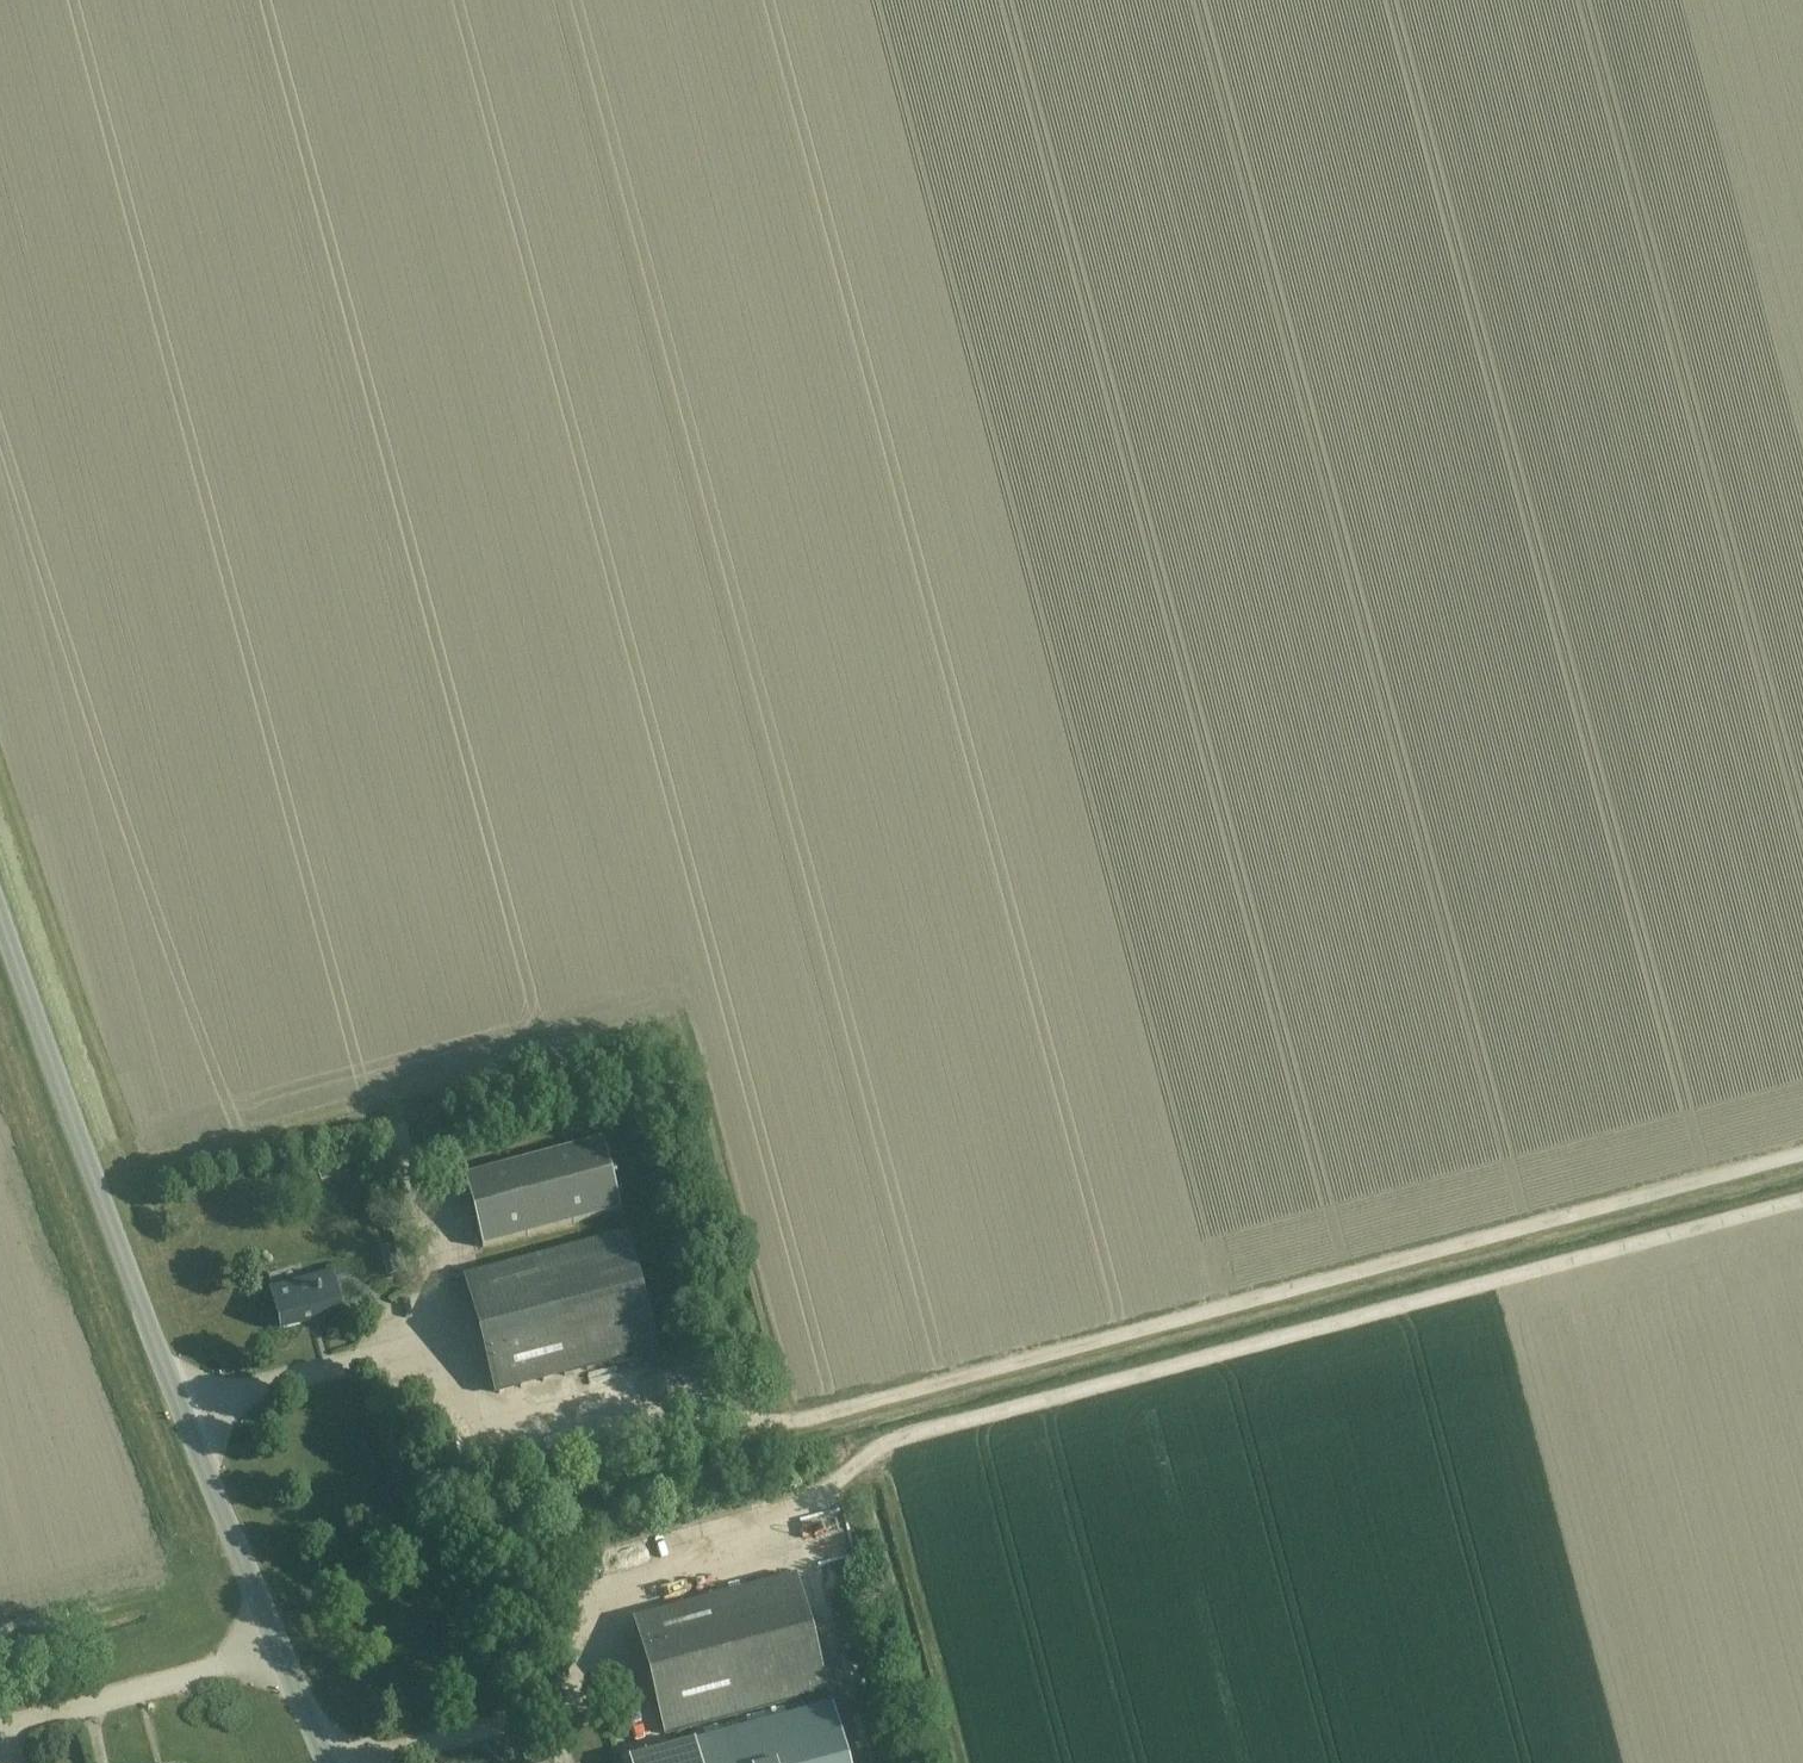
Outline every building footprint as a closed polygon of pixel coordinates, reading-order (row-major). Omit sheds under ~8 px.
[(483,1247),(621,1210),(603,1141),(464,1178),(483,1247)] [(655,1349),(625,1237),(468,1279),(497,1391),(655,1349)] [(331,1274),(273,1289),(283,1328),(341,1312),(331,1274)] [(753,1566),(779,1562),(777,1551),(752,1556),(753,1566)] [(795,1579),(637,1621),(667,1733),(824,1691),(795,1579)] [(833,1706),(629,1760),(630,1762),(848,1762),(833,1706)]
